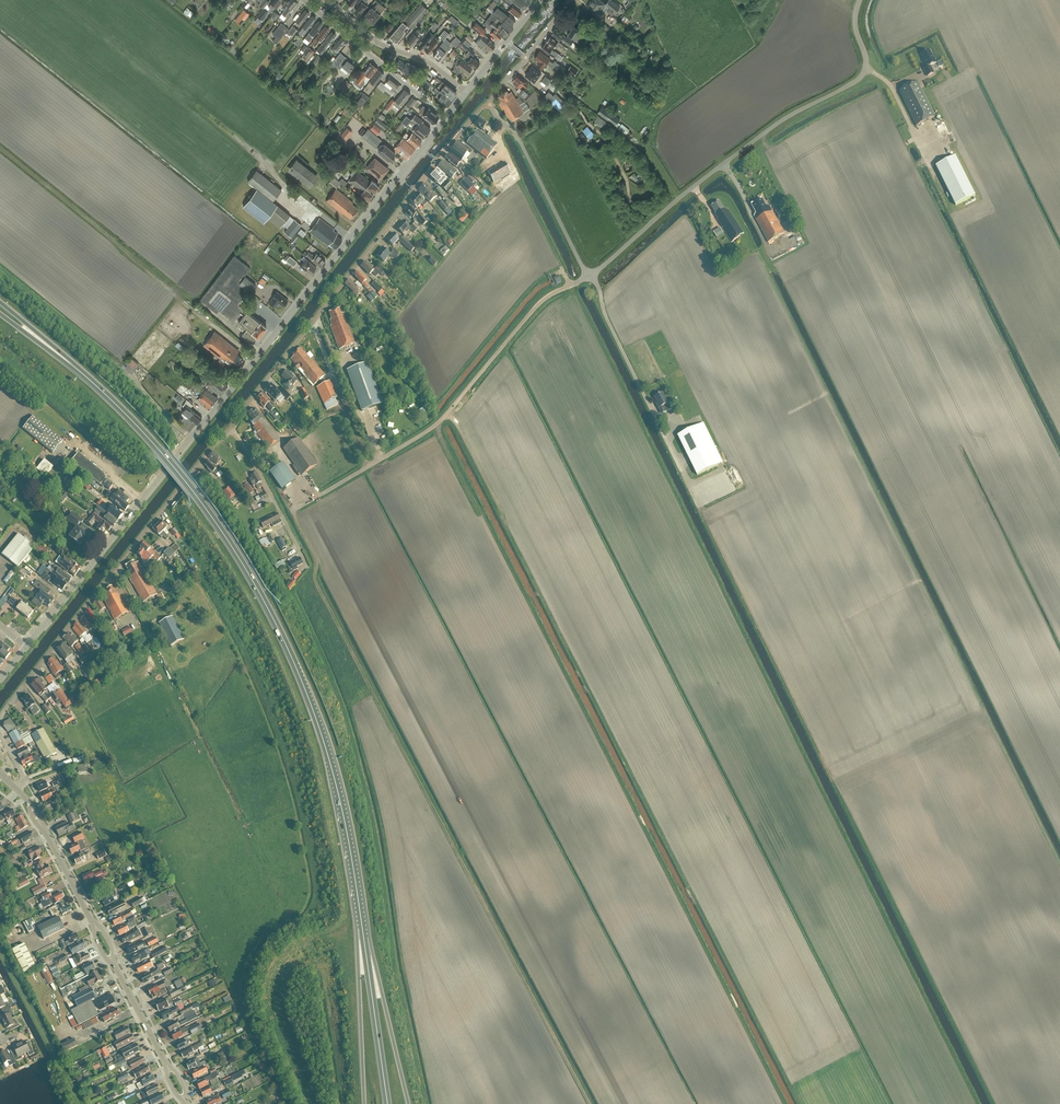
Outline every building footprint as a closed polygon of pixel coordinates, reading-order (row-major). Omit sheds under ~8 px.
[(258,5),(263,9),(269,2),(267,0),(262,0),(258,5)] [(285,16),(286,17),(290,12),(291,12),(293,10),(292,9),(295,6),(297,2),(296,2),(297,1),(295,0),(293,0),(286,9),(282,13),(280,16),(283,18),(285,16)] [(293,0),(287,0),(282,6),(286,9),(293,0)] [(367,6),(364,4),(367,0),(361,0),(357,4),(358,5),(355,8),(361,13),(364,9),(367,6)] [(490,15),(495,18),(496,17),(502,21),(501,23),(510,31),(513,27),(511,25),(516,20),(513,17),(509,14),(508,15),(497,7),(499,5),(493,0),(488,7),(493,11),(490,15)] [(526,6),(522,3),(522,2),(519,0),(507,0),(510,3),(511,3),(513,1),(523,10),(526,6)] [(588,6),(598,14),(606,4),(601,0),(593,0),(588,6)] [(606,4),(609,7),(611,8),(607,12),(612,16),(620,6),(612,0),(609,0),(606,4)] [(371,8),(366,14),(364,16),(373,23),(380,15),(379,15),(385,8),(378,2),(373,9),(371,8)] [(411,29),(424,14),(428,9),(421,3),(404,23),(402,21),(398,25),(399,25),(396,28),(389,36),(396,42),(403,34),(405,31),(403,29),(404,29),(403,29),(407,25),(411,29)] [(517,16),(521,11),(511,3),(510,3),(508,6),(511,7),(509,10),(516,15),(517,16)] [(184,12),(190,17),(193,13),(187,8),(184,12)] [(249,13),(244,9),(238,16),(243,21),(249,13)] [(750,9),(744,11),(746,17),(752,15),(750,9)] [(268,13),(264,10),(258,17),(262,20),(268,13)] [(306,17),(308,14),(309,13),(305,10),(296,21),(300,25),(303,21),(304,21),(307,17),(306,17)] [(275,12),(271,17),(276,21),(280,16),(275,12)] [(311,27),(314,23),(313,22),(316,18),(312,15),(299,33),(302,35),(306,30),(307,30),(310,26),(311,27)] [(449,19),(456,26),(459,22),(452,15),(449,19)] [(493,21),(495,18),(490,15),(485,21),(488,24),(502,35),(505,38),(510,32),(499,23),(497,24),(493,21)] [(625,16),(621,21),(626,25),(630,20),(625,16)] [(419,28),(426,20),(422,17),(416,24),(419,28)] [(317,33),(320,30),(319,29),(323,24),(319,21),(305,38),(309,42),(316,32),(317,33)] [(498,40),(502,35),(488,24),(485,21),(483,24),(490,29),(492,31),(490,34),(493,36),(498,40)] [(491,50),(495,46),(490,42),(492,40),(484,34),(486,31),(476,22),(472,27),(481,35),(480,36),(481,37),(476,42),(481,47),(483,44),(491,50)] [(280,40),(288,29),(282,23),(278,28),(281,31),(276,37),(280,40)] [(385,29),(389,33),(394,28),(390,24),(385,29)] [(289,38),(292,35),(293,36),(298,30),(292,26),(288,32),(286,35),(289,38)] [(326,34),(330,30),(325,26),(312,43),(315,46),(319,41),(320,42),(323,38),(324,38),(326,35),(326,34)] [(583,46),(585,42),(581,39),(584,32),(574,26),(568,35),(579,41),(578,43),(583,46)] [(573,42),(569,39),(556,29),(552,34),(557,37),(556,38),(560,41),(561,39),(570,46),(573,42)] [(412,45),(422,34),(417,30),(408,41),(408,42),(408,43),(410,44),(411,44),(412,45)] [(422,49),(434,35),(429,30),(426,33),(420,41),(417,45),(422,49)] [(439,37),(444,41),(449,34),(445,30),(439,37)] [(333,39),(336,35),(332,32),(319,48),(317,50),(321,53),(326,47),(330,43),(330,44),(333,40),(333,39)] [(464,43),(468,46),(474,39),(468,34),(464,38),(467,40),(464,43)] [(434,36),(424,48),(430,53),(440,41),(434,36)] [(451,43),(456,47),(461,41),(456,36),(451,43)] [(562,48),(564,45),(555,39),(550,36),(546,41),(550,44),(554,47),(556,44),(562,48)] [(341,45),(345,40),(341,37),(338,41),(332,48),(331,49),(334,52),(335,50),(337,52),(342,46),(341,45)] [(475,68),(479,63),(472,56),(475,52),(468,46),(464,43),(467,40),(464,38),(459,43),(464,48),(464,49),(468,52),(465,55),(470,59),(467,62),(475,68)] [(442,57),(450,47),(443,42),(436,49),(437,50),(433,55),(438,59),(441,56),(442,57)] [(556,56),(558,53),(555,51),(555,52),(552,49),(553,48),(546,43),(542,48),(546,51),(545,52),(549,54),(550,52),(556,56)] [(302,54),(308,48),(304,45),(299,52),(302,54)] [(308,54),(305,58),(308,61),(315,52),(311,49),(307,54),(308,54)] [(550,60),(550,59),(540,51),(535,58),(540,62),(538,64),(543,68),(547,63),(550,60)] [(928,77),(934,74),(930,67),(937,64),(933,56),(932,56),(930,51),(921,55),(924,59),(923,59),(924,61),(926,64),(925,64),(927,68),(924,69),(928,77)] [(312,64),(315,66),(322,57),(319,55),(312,64)] [(335,65),(341,58),(338,55),(331,65),(334,67),(335,65)] [(352,67),(354,65),(347,60),(348,59),(343,55),(341,58),(335,65),(340,69),(342,66),(349,71),(351,68),(352,67)] [(409,77),(416,69),(415,68),(416,67),(414,66),(413,66),(412,67),(410,65),(410,64),(409,63),(408,63),(407,63),(405,65),(399,60),(395,65),(409,77)] [(454,67),(459,71),(461,69),(467,74),(472,68),(461,60),(457,65),(456,64),(454,67)] [(557,71),(562,66),(556,62),(554,62),(553,63),(551,66),(557,71)] [(368,80),(377,68),(371,63),(364,72),(363,71),(355,81),(360,84),(365,78),(368,80)] [(327,68),(324,66),(318,74),(321,76),(327,68)] [(558,73),(563,77),(568,70),(563,66),(558,73)] [(534,82),(541,73),(533,67),(526,75),(534,82)] [(577,72),(571,67),(568,70),(575,75),(577,72)] [(379,70),(370,81),(374,85),(384,74),(379,70)] [(526,88),(528,85),(524,80),(523,79),(522,78),(521,78),(518,75),(513,80),(518,84),(517,85),(519,88),(520,87),(521,87),(523,85),(526,88)] [(428,89),(431,84),(420,76),(417,80),(421,82),(420,83),(428,89)] [(552,80),(546,76),(542,81),(548,85),(552,80)] [(390,77),(386,82),(395,89),(399,84),(390,77)] [(452,100),(456,94),(456,92),(442,81),(437,88),(452,100)] [(345,82),(341,87),(346,92),(352,85),(349,82),(345,82)] [(935,118),(933,113),(918,82),(912,85),(904,89),(901,91),(905,99),(903,100),(917,127),(920,125),(935,118)] [(447,105),(452,100),(437,88),(436,87),(433,91),(437,94),(436,96),(438,98),(447,105)] [(402,106),(405,101),(411,94),(405,89),(395,101),(393,99),(386,108),(389,111),(394,105),(399,109),(402,106)] [(499,104),(510,121),(530,108),(526,101),(520,105),(519,103),(512,91),(509,93),(507,90),(497,97),(501,103),(499,104)] [(527,100),(530,96),(523,90),(520,94),(527,100)] [(360,107),(369,97),(362,92),(354,102),(360,107)] [(556,93),(553,96),(549,92),(544,96),(559,110),(563,106),(559,101),(562,98),(556,93)] [(406,104),(411,107),(416,100),(412,97),(407,103),(406,104)] [(433,123),(439,116),(429,108),(428,110),(423,106),(419,111),(424,114),(423,115),(427,118),(429,120),(433,123)] [(620,119),(602,106),(598,113),(616,125),(618,122),(620,119)] [(412,130),(423,138),(431,129),(422,122),(423,121),(415,114),(411,119),(406,116),(401,122),(411,129),(412,130)] [(607,123),(603,120),(598,116),(594,121),(599,125),(600,124),(604,127),(607,123)] [(388,127),(378,118),(375,122),(385,130),(388,127)] [(491,139),(494,136),(490,133),(491,131),(490,129),(486,126),(488,124),(484,121),(483,122),(480,119),(476,125),(480,128),(479,128),(484,132),(485,131),(488,134),(487,136),(491,139)] [(397,133),(404,124),(401,122),(394,131),(397,133)] [(618,128),(628,136),(628,135),(630,137),(633,134),(629,131),(630,130),(622,123),(621,124),(618,122),(616,125),(619,128),(618,128)] [(377,135),(381,130),(374,124),(370,129),(377,135)] [(640,133),(642,134),(645,136),(642,140),(644,141),(650,132),(646,130),(647,128),(646,128),(647,127),(645,125),(644,127),(640,133)] [(583,131),(591,139),(596,135),(588,126),(583,131)] [(347,128),(341,135),(345,139),(351,132),(347,128)] [(362,136),(365,139),(375,148),(377,146),(378,147),(379,151),(390,160),(395,153),(385,144),(381,144),(379,143),(382,140),(368,129),(362,136)] [(498,146),(478,130),(466,143),(487,160),(498,146)] [(416,148),(422,140),(412,132),(406,140),(416,148)] [(402,138),(397,144),(394,148),(407,158),(415,148),(402,138)] [(470,155),(472,152),(465,146),(464,147),(458,142),(453,149),(464,157),(467,153),(470,155)] [(468,161),(464,159),(453,150),(450,153),(452,155),(451,156),(454,158),(461,163),(462,161),(466,164),(468,161)] [(463,171),(465,169),(460,164),(448,155),(446,159),(451,163),(450,164),(456,169),(457,168),(459,171),(460,169),(463,171)] [(936,167),(956,206),(975,196),(956,157),(936,167)] [(312,187),(321,176),(300,158),(290,169),(312,187)] [(375,158),(367,168),(376,175),(377,176),(380,179),(386,171),(388,169),(386,168),(375,158)] [(477,159),(472,162),(476,168),(481,165),(477,159)] [(452,180),(457,172),(443,161),(437,168),(446,175),(452,180)] [(494,184),(511,174),(504,163),(487,173),(494,184)] [(375,190),(378,186),(372,180),(371,182),(354,168),(350,174),(352,176),(349,180),(363,191),(362,193),(368,198),(372,194),(373,194),(375,191),(375,190)] [(257,170),(248,181),(273,201),(281,190),(257,170)] [(440,187),(447,179),(437,170),(430,178),(440,187)] [(639,183),(642,176),(634,173),(631,179),(639,183)] [(472,185),(475,181),(470,176),(466,179),(472,185)] [(337,188),(341,184),(334,177),(330,182),(337,188)] [(472,188),(465,180),(461,184),(468,192),(472,188)] [(449,192),(452,189),(448,182),(442,188),(448,194),(449,195),(450,193),(449,192)] [(430,203),(437,197),(427,186),(426,184),(419,190),(430,203)] [(267,218),(277,205),(257,188),(243,206),(264,223),(267,218)] [(351,219),(359,209),(352,204),(353,202),(336,188),(326,201),(341,213),(344,213),(344,214),(351,219)] [(421,205),(423,208),(427,204),(424,201),(417,193),(410,202),(417,209),(421,205)] [(783,226),(781,227),(772,211),(770,212),(768,207),(766,208),(762,200),(752,205),(756,214),(754,217),(769,243),(787,233),(783,226)] [(444,212),(448,209),(442,202),(439,205),(444,212)] [(725,210),(719,202),(711,207),(716,214),(715,215),(718,219),(717,220),(719,223),(732,243),(744,234),(728,210),(725,210)] [(783,211),(786,215),(789,213),(785,206),(775,211),(777,214),(783,211)] [(415,211),(411,207),(406,211),(410,215),(409,216),(412,219),(415,216),(423,227),(427,223),(423,217),(421,214),(418,212),(417,213),(416,211),(415,211)] [(467,212),(460,219),(464,223),(471,216),(467,212)] [(319,218),(309,231),(328,246),(330,243),(336,248),(342,240),(336,235),(337,234),(333,230),(334,229),(319,218)] [(291,238),(302,225),(294,219),(287,228),(284,232),(291,238)] [(414,234),(420,228),(415,223),(410,228),(403,222),(396,229),(402,235),(405,231),(407,233),(410,230),(414,234)] [(717,238),(723,234),(720,229),(713,233),(717,238)] [(400,243),(405,248),(411,253),(415,249),(402,238),(400,240),(394,234),(387,241),(393,247),(396,243),(398,245),(400,243)] [(440,252),(444,257),(446,255),(445,254),(449,250),(446,246),(440,252)] [(399,255),(393,249),(391,251),(392,252),(390,255),(383,249),(376,257),(384,263),(388,257),(396,260),(399,255)] [(325,262),(320,257),(320,256),(316,253),(314,256),(310,253),(310,254),(309,252),(306,255),(321,267),(325,262)] [(246,337),(252,341),(256,336),(258,337),(266,327),(260,322),(239,305),(249,292),(239,284),(250,268),(234,255),(200,300),(217,313),(219,310),(240,327),(239,328),(242,331),(245,328),(246,329),(241,335),(245,338),(246,337)] [(285,259),(294,267),(297,262),(289,255),(285,259)] [(434,267),(438,263),(432,258),(429,262),(434,267)] [(311,274),(316,266),(307,259),(301,266),(311,274)] [(376,277),(379,274),(381,276),(384,273),(378,267),(374,271),(366,262),(361,267),(369,275),(372,273),(376,277)] [(362,285),(365,288),(368,286),(365,282),(367,280),(363,277),(358,272),(354,276),(362,285)] [(250,292),(253,288),(255,285),(245,276),(240,284),(245,288),(250,292)] [(345,286),(347,288),(353,293),(353,294),(357,298),(360,294),(358,291),(360,289),(354,284),(350,280),(345,286)] [(371,285),(379,293),(382,290),(374,282),(371,285)] [(272,298),(273,298),(269,303),(275,307),(279,303),(283,306),(288,300),(277,292),(272,298)] [(371,303),(375,300),(370,295),(367,298),(371,303)] [(339,350),(356,344),(345,314),(341,315),(339,310),(329,314),(332,320),(330,321),(332,326),(330,327),(339,350)] [(237,366),(243,358),(237,353),(239,350),(215,331),(204,345),(220,358),(217,361),(221,365),(225,360),(229,363),(230,361),(237,366)] [(184,350),(187,345),(180,341),(177,345),(184,350)] [(313,387),(325,376),(310,359),(313,357),(309,353),(307,355),(305,353),(305,354),(300,349),(292,356),(294,357),(291,360),(295,365),(294,367),(297,371),(298,370),(313,387)] [(134,366),(138,362),(133,357),(129,361),(134,366)] [(359,405),(362,412),(382,405),(367,363),(347,371),(359,405)] [(288,391),(298,382),(287,371),(282,377),(287,382),(283,386),(288,391)] [(217,374),(208,386),(215,391),(216,389),(223,394),(231,384),(217,374)] [(326,411),(338,406),(335,400),(338,399),(330,382),(316,388),(326,411)] [(274,387),(271,384),(265,390),(267,393),(275,401),(281,395),(286,401),(290,398),(282,389),(279,392),(275,387),(274,387)] [(209,409),(218,398),(205,388),(202,392),(203,392),(198,398),(202,402),(201,403),(209,409)] [(299,392),(304,401),(309,398),(304,389),(299,392)] [(176,397),(182,402),(185,397),(179,393),(176,397)] [(655,402),(661,415),(672,410),(663,393),(655,398),(657,402),(655,402)] [(275,409),(263,395),(258,400),(261,404),(261,406),(264,409),(266,406),(271,412),(275,409)] [(202,418),(190,408),(193,405),(187,400),(184,403),(185,404),(182,406),(184,408),(182,411),(182,412),(182,413),(182,415),(186,418),(188,418),(189,417),(197,424),(202,418)] [(268,449),(280,440),(265,420),(262,420),(255,410),(253,412),(252,412),(248,415),(252,421),(250,422),(254,428),(253,428),(256,431),(255,432),(268,449)] [(34,416),(23,429),(53,454),(63,441),(34,416)] [(282,427),(279,428),(280,430),(289,425),(288,422),(281,425),(282,427)] [(704,424),(678,436),(697,476),(723,463),(704,424)] [(298,438),(283,449),(302,476),(317,465),(298,438)] [(213,452),(208,457),(217,465),(222,460),(213,452)] [(80,469),(97,483),(100,486),(98,488),(101,490),(104,486),(110,491),(113,486),(113,485),(106,479),(104,475),(78,453),(72,462),(80,469)] [(44,461),(36,470),(45,478),(53,468),(44,461)] [(216,476),(220,471),(214,466),(209,461),(205,466),(209,469),(208,470),(212,474),(213,473),(216,476)] [(269,472),(282,490),(295,481),(283,463),(269,472)] [(97,483),(80,469),(76,473),(93,487),(97,483)] [(258,490),(262,487),(260,483),(262,483),(257,473),(251,477),(252,478),(249,480),(253,487),(256,486),(258,490)] [(249,496),(253,493),(248,484),(244,486),(249,496)] [(228,488),(223,492),(230,501),(235,496),(228,488)] [(125,512),(130,507),(126,504),(129,500),(124,495),(124,494),(122,492),(120,493),(118,491),(114,496),(110,492),(106,496),(111,500),(111,501),(113,502),(125,512)] [(262,501),(268,498),(265,493),(259,496),(262,501)] [(101,507),(109,513),(119,522),(123,516),(116,509),(117,508),(113,505),(110,508),(104,503),(101,507)] [(99,514),(100,513),(101,512),(106,517),(104,519),(108,523),(108,522),(114,527),(119,522),(109,513),(108,514),(100,508),(99,506),(95,511),(99,514)] [(91,539),(94,534),(82,525),(84,522),(72,512),(66,520),(78,529),(70,539),(80,546),(83,542),(88,545),(92,540),(91,539)] [(109,532),(112,528),(94,514),(90,519),(93,522),(96,521),(101,525),(97,530),(102,534),(106,529),(109,532)] [(273,528),(282,523),(280,519),(278,515),(272,517),(271,517),(260,522),(263,529),(271,525),(273,528)] [(168,528),(162,521),(157,526),(165,534),(168,532),(166,530),(168,528)] [(165,534),(157,526),(153,530),(161,538),(163,537),(167,540),(169,538),(165,534)] [(18,535),(2,555),(17,568),(34,547),(18,535)] [(260,541),(265,548),(271,545),(267,538),(265,539),(265,538),(260,541)] [(286,547),(281,539),(277,541),(282,552),(286,550),(285,548),(286,547)] [(150,561),(151,561),(155,565),(161,559),(155,553),(154,554),(148,549),(150,547),(147,544),(145,546),(145,545),(141,549),(141,550),(137,554),(142,559),(142,560),(146,564),(150,561)] [(49,548),(39,546),(37,552),(47,554),(49,548)] [(173,557),(175,555),(169,548),(163,554),(169,560),(171,558),(173,557)] [(66,556),(62,561),(59,566),(68,573),(68,571),(75,577),(80,570),(75,565),(74,563),(66,556)] [(303,564),(300,559),(298,559),(294,561),(289,563),(293,572),(298,570),(297,567),(303,564)] [(276,570),(285,566),(282,561),(274,565),(276,570)] [(143,603),(158,595),(138,562),(135,564),(134,562),(126,567),(129,573),(128,574),(130,578),(129,578),(131,581),(130,581),(143,603)] [(69,583),(72,579),(59,570),(60,569),(52,563),(47,569),(51,572),(53,570),(57,572),(56,574),(64,580),(64,579),(69,583)] [(46,581),(50,577),(54,580),(54,579),(56,580),(53,584),(62,590),(67,585),(52,573),(52,574),(47,570),(41,577),(46,581)] [(292,577),(295,579),(296,580),(302,574),(298,571),(292,577)] [(297,581),(296,580),(295,579),(287,588),(290,590),(297,581)] [(114,621),(129,613),(120,596),(116,594),(112,587),(107,590),(108,591),(103,593),(107,599),(104,601),(114,621)] [(16,592),(12,588),(6,595),(10,598),(16,592)] [(49,608),(54,601),(41,590),(35,599),(43,605),(43,604),(49,608)] [(12,598),(8,603),(13,608),(18,602),(12,598)] [(94,604),(100,613),(105,609),(99,600),(94,604)] [(170,615),(181,609),(176,601),(165,608),(170,615)] [(28,619),(33,613),(26,607),(28,605),(26,603),(24,605),(22,603),(16,610),(28,619)] [(90,620),(91,622),(93,621),(95,625),(98,630),(100,628),(90,611),(86,613),(90,619),(90,620)] [(90,631),(94,628),(85,616),(81,619),(82,620),(81,621),(85,628),(87,626),(90,631)] [(171,647),(184,640),(173,617),(159,624),(171,647)] [(73,630),(81,640),(83,639),(87,645),(93,641),(89,635),(87,637),(86,633),(78,623),(74,626),(75,628),(73,630)] [(132,633),(129,628),(122,632),(124,637),(132,633)] [(72,648),(79,642),(75,637),(72,639),(68,634),(63,639),(72,648)] [(10,655),(7,653),(10,650),(0,642),(0,656),(6,661),(10,655)] [(73,655),(65,644),(64,643),(57,649),(65,661),(73,655)] [(75,648),(81,656),(85,654),(79,645),(75,648)] [(63,671),(64,670),(62,667),(61,667),(58,664),(57,664),(53,658),(49,662),(50,663),(48,665),(51,669),(50,669),(57,680),(61,677),(62,677),(64,676),(65,675),(65,674),(63,671)] [(68,664),(63,667),(68,675),(73,672),(68,664)] [(38,679),(34,682),(49,700),(51,698),(47,692),(48,692),(42,685),(44,683),(40,679),(38,680),(38,679)] [(46,703),(49,700),(34,682),(31,685),(40,697),(41,697),(46,703)] [(55,693),(59,699),(65,708),(74,702),(71,697),(67,699),(61,690),(55,693)] [(59,699),(55,693),(54,692),(51,695),(55,702),(59,699)] [(37,714),(40,712),(35,705),(36,705),(28,695),(21,700),(29,710),(33,707),(37,714)] [(51,712),(47,708),(46,706),(42,708),(47,715),(51,712)] [(67,725),(74,720),(72,716),(64,721),(67,725)] [(28,744),(33,742),(28,733),(24,735),(18,727),(16,729),(17,730),(15,728),(16,727),(10,720),(5,724),(4,728),(8,733),(11,731),(12,733),(9,735),(18,750),(28,744)] [(46,734),(43,730),(32,736),(45,760),(56,754),(54,750),(46,734)] [(56,748),(59,747),(51,731),(48,732),(56,748)] [(19,759),(30,754),(27,748),(16,754),(19,759)] [(27,764),(28,766),(28,767),(32,765),(31,764),(40,760),(37,755),(32,758),(30,755),(20,761),(23,766),(27,764)] [(74,764),(84,761),(83,756),(72,758),(74,764)] [(78,773),(90,771),(88,764),(77,766),(78,773)] [(70,778),(65,774),(62,778),(67,782),(70,778)] [(48,788),(50,787),(48,783),(46,785),(45,782),(36,786),(40,793),(48,789),(48,788)] [(43,803),(52,798),(52,797),(56,795),(54,791),(50,793),(49,792),(40,797),(43,803)] [(43,806),(47,813),(57,808),(54,801),(43,806)] [(15,816),(12,810),(8,812),(3,814),(4,815),(0,817),(0,823),(6,820),(7,821),(10,819),(15,816)] [(73,814),(67,817),(71,824),(77,821),(73,814)] [(18,833),(28,827),(23,817),(15,820),(19,826),(16,828),(18,833)] [(68,827),(66,823),(56,827),(57,829),(55,829),(59,837),(68,833),(75,830),(72,825),(68,827)] [(19,844),(22,842),(24,845),(34,839),(31,832),(11,843),(12,846),(18,843),(19,844)] [(75,843),(84,839),(80,832),(71,836),(75,843)] [(86,849),(81,840),(75,844),(76,845),(69,849),(72,855),(80,851),(80,852),(86,849)] [(41,855),(43,855),(39,847),(28,853),(32,861),(33,860),(33,862),(42,857),(41,855)] [(108,856),(105,851),(97,855),(100,860),(108,856)] [(82,862),(83,863),(86,861),(86,860),(90,858),(87,853),(74,859),(77,865),(82,862)] [(41,879),(42,879),(52,873),(48,865),(44,867),(41,861),(35,864),(38,871),(37,871),(41,879)] [(82,877),(85,883),(94,878),(95,880),(103,876),(100,871),(93,874),(92,872),(82,877)] [(19,883),(21,888),(32,883),(29,878),(19,883)] [(40,885),(32,890),(35,896),(47,889),(42,879),(41,879),(38,881),(40,885)] [(113,888),(111,883),(111,882),(103,886),(106,891),(113,888)] [(117,900),(115,896),(116,895),(113,889),(107,892),(108,896),(101,899),(104,906),(117,900)] [(62,894),(61,894),(51,899),(51,900),(45,903),(44,902),(37,906),(41,913),(48,909),(47,907),(54,904),(54,906),(59,903),(58,901),(64,898),(64,897),(63,894),(62,894)] [(133,909),(143,904),(140,898),(130,903),(133,909)] [(117,912),(126,908),(124,903),(115,907),(107,911),(110,917),(113,915),(114,916),(118,914),(117,912)] [(72,911),(69,906),(65,909),(63,904),(57,907),(56,906),(49,910),(52,917),(61,912),(63,916),(72,911)] [(120,918),(120,917),(112,920),(115,927),(119,924),(119,925),(123,923),(122,921),(132,916),(131,912),(120,918)] [(44,940),(65,930),(59,917),(38,928),(44,940)] [(31,927),(33,925),(34,925),(31,918),(23,923),(28,933),(33,931),(31,927)] [(125,934),(129,932),(128,931),(136,926),(134,921),(127,925),(128,926),(126,927),(126,925),(120,928),(121,928),(117,930),(120,936),(125,933),(125,934)] [(151,934),(148,928),(142,931),(146,937),(151,934)] [(140,935),(138,931),(134,933),(121,939),(124,944),(130,941),(131,942),(137,939),(136,937),(140,935)] [(79,940),(76,934),(72,936),(67,938),(69,941),(64,944),(64,942),(61,944),(63,949),(71,945),(75,943),(79,940)] [(154,938),(146,942),(149,947),(157,943),(154,938)] [(87,948),(83,940),(77,943),(77,942),(68,947),(73,956),(87,948)] [(126,949),(129,955),(134,953),(138,951),(137,951),(145,947),(143,942),(138,944),(135,946),(134,945),(126,949)] [(24,975),(37,968),(25,945),(12,951),(24,975)] [(151,955),(153,959),(166,952),(164,948),(151,955)] [(151,954),(148,950),(145,952),(139,955),(131,959),(134,965),(137,963),(138,964),(142,961),(149,957),(150,955),(151,954)] [(63,963),(69,960),(66,955),(57,961),(59,965),(63,963)] [(90,959),(87,955),(82,958),(81,956),(73,960),(76,966),(90,959)] [(144,971),(145,971),(153,967),(150,961),(147,963),(136,969),(139,974),(144,971)] [(95,970),(92,963),(87,965),(82,967),(87,975),(92,973),(91,972),(95,970)] [(47,986),(55,982),(47,967),(40,971),(47,986)] [(170,969),(162,972),(164,977),(172,973),(170,969)] [(141,978),(144,984),(148,982),(149,982),(153,980),(152,978),(159,975),(157,971),(150,975),(150,974),(141,978)] [(101,981),(97,972),(90,976),(92,978),(86,981),(89,987),(95,984),(101,981)] [(181,980),(174,983),(177,990),(184,987),(181,980)] [(159,991),(166,987),(164,982),(157,986),(156,985),(152,988),(148,990),(150,996),(159,991)] [(184,987),(169,994),(171,998),(186,991),(184,987)] [(159,991),(150,996),(151,997),(151,996),(153,1000),(158,998),(167,994),(165,989),(160,992),(159,991)] [(111,995),(97,1003),(101,1011),(115,1003),(111,995)] [(157,1008),(171,1001),(170,998),(166,1000),(165,999),(160,1001),(161,1002),(155,1004),(157,1008)] [(12,1008),(10,1005),(8,1006),(7,1003),(5,1004),(3,1001),(0,1003),(0,1010),(1,1009),(3,1013),(12,1008)] [(78,1008),(71,1011),(78,1026),(102,1014),(102,1013),(98,1015),(91,1001),(78,1008)] [(157,1008),(159,1012),(165,1009),(165,1010),(169,1007),(169,1006),(173,1004),(171,1001),(157,1008)] [(161,1016),(164,1021),(168,1019),(169,1020),(173,1017),(172,1015),(178,1012),(177,1011),(179,1010),(180,1011),(184,1009),(181,1004),(176,1007),(177,1009),(176,1009),(170,1012),(170,1011),(161,1016)] [(191,1006),(179,1012),(181,1017),(193,1011),(191,1006)] [(3,1024),(12,1019),(10,1014),(13,1013),(11,1009),(12,1008),(3,1013),(5,1016),(1,1018),(3,1024)] [(120,1015),(117,1009),(112,1011),(112,1010),(101,1016),(104,1023),(120,1015)] [(167,1027),(170,1033),(179,1028),(197,1018),(194,1011),(184,1016),(185,1019),(177,1024),(176,1022),(171,1024),(171,1025),(167,1027)] [(82,1026),(83,1028),(84,1031),(99,1023),(96,1018),(82,1026)] [(6,1030),(9,1028),(11,1031),(19,1027),(16,1021),(14,1022),(12,1019),(3,1024),(6,1030)] [(74,1019),(69,1021),(73,1029),(78,1026),(74,1019)] [(201,1030),(198,1024),(189,1029),(188,1028),(186,1029),(185,1028),(171,1035),(174,1041),(178,1039),(178,1040),(183,1037),(182,1035),(190,1031),(192,1035),(201,1030)] [(242,1025),(236,1028),(239,1034),(245,1031),(242,1025)] [(113,1034),(113,1035),(117,1041),(130,1034),(127,1028),(122,1031),(121,1030),(113,1034)] [(113,1034),(111,1030),(99,1036),(102,1041),(113,1035),(113,1034)] [(134,1041),(131,1036),(115,1044),(118,1050),(130,1044),(130,1043),(134,1041)] [(184,1039),(184,1040),(180,1042),(181,1043),(176,1045),(179,1051),(184,1049),(188,1047),(188,1046),(193,1043),(190,1036),(184,1039)] [(65,1053),(78,1046),(74,1039),(61,1046),(65,1053)] [(35,1054),(30,1045),(27,1047),(25,1042),(19,1045),(24,1055),(27,1053),(29,1057),(35,1054)] [(189,1057),(194,1055),(193,1053),(199,1050),(198,1049),(203,1047),(201,1043),(191,1048),(184,1052),(181,1054),(183,1059),(189,1056),(189,1057)] [(21,1056),(24,1055),(19,1045),(13,1048),(16,1053),(12,1055),(16,1062),(22,1059),(21,1056)] [(135,1055),(140,1052),(136,1045),(121,1052),(122,1054),(117,1057),(119,1061),(112,1064),(115,1069),(122,1066),(126,1063),(125,1061),(135,1055)] [(8,1056),(6,1051),(0,1054),(0,1057),(4,1065),(8,1063),(10,1067),(16,1064),(11,1054),(8,1056)] [(135,1061),(129,1064),(132,1070),(140,1066),(139,1065),(145,1062),(143,1058),(136,1061),(135,1061)] [(193,1068),(194,1069),(197,1067),(198,1069),(201,1067),(197,1059),(194,1061),(194,1060),(190,1062),(191,1063),(186,1065),(189,1071),(193,1068)] [(101,1068),(98,1062),(92,1065),(95,1071),(101,1068)] [(144,1075),(150,1072),(147,1066),(141,1069),(136,1071),(138,1075),(135,1076),(136,1079),(144,1075)] [(194,1080),(208,1073),(205,1067),(199,1070),(191,1074),(194,1080)] [(210,1082),(217,1078),(218,1077),(216,1072),(211,1075),(210,1076),(204,1079),(200,1081),(201,1082),(196,1084),(199,1090),(208,1086),(206,1083),(210,1081),(210,1082)] [(127,1073),(120,1077),(123,1081),(129,1077),(127,1073)] [(139,1090),(149,1085),(155,1082),(152,1076),(146,1079),(146,1078),(141,1081),(142,1083),(137,1085),(139,1090)] [(231,1078),(223,1082),(225,1086),(233,1083),(231,1078)] [(145,1091),(148,1098),(160,1092),(157,1085),(151,1088),(150,1088),(146,1089),(147,1090),(145,1091)] [(208,1097),(212,1095),(212,1093),(220,1089),(218,1085),(210,1089),(209,1088),(200,1092),(203,1098),(207,1096),(208,1097)] [(223,1100),(231,1096),(229,1090),(221,1095),(223,1100)] [(164,1100),(161,1094),(149,1100),(148,1100),(140,1103),(141,1103),(157,1103),(159,1103),(160,1102),(164,1100)]
